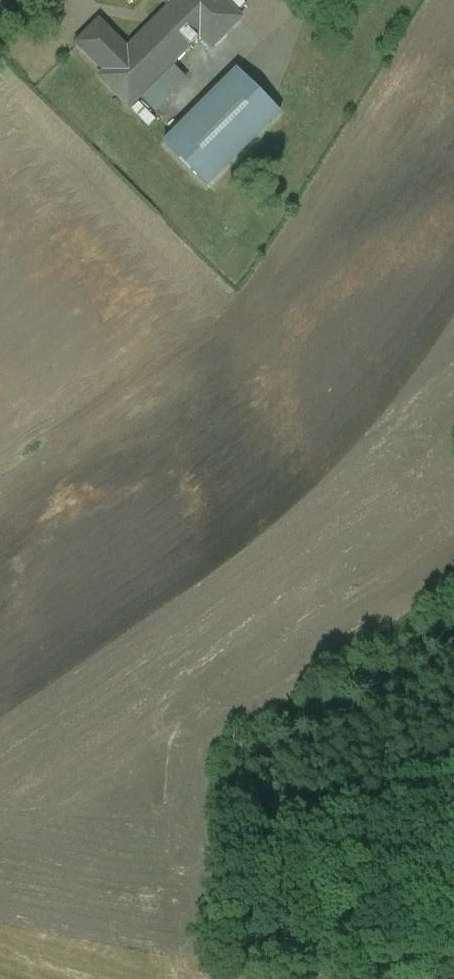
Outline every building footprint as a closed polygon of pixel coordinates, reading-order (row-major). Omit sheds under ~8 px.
[(126,49),(98,21),(76,43),(104,71),(98,77),(127,106),(198,36),(210,49),(227,32),(195,0),(163,0),(169,7),(126,49)] [(222,0),(195,0),(227,32),(241,18),(222,0)] [(235,71),(163,142),(206,186),(279,115),(235,71)]
